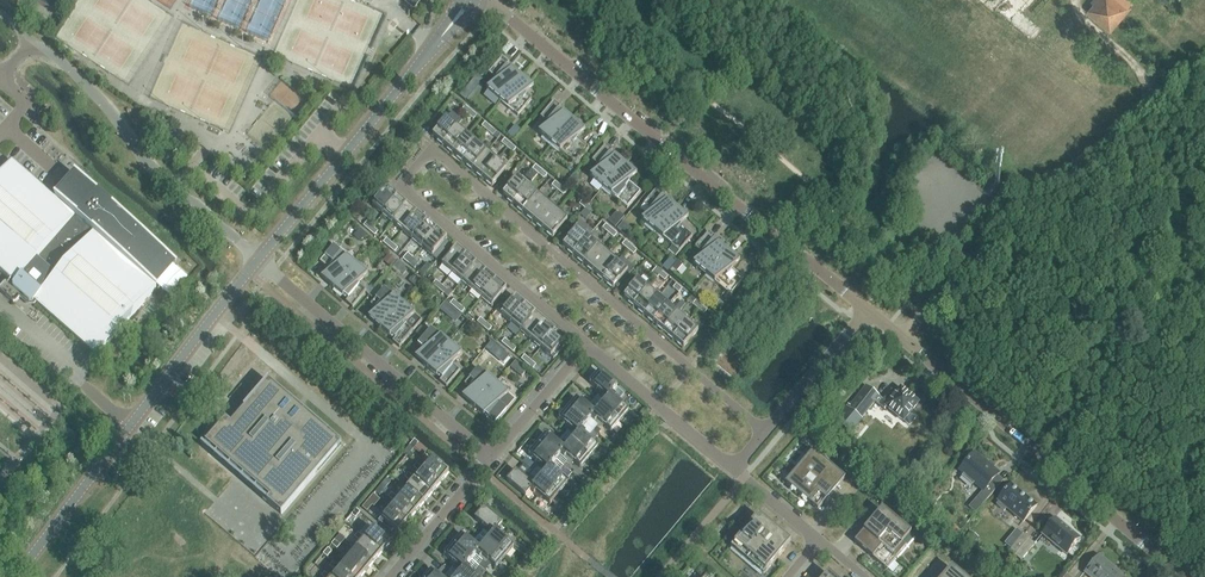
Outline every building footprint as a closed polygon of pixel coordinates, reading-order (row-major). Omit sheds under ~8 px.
[(53,12),(59,0),(30,0),(53,12)] [(1086,11),(1087,12),(1110,31),(1130,7),(1129,6),(1133,0),(1092,0),(1091,1),(1093,2),(1086,11)] [(499,101),(520,76),(512,69),(511,70),(506,66),(509,63),(502,57),(488,73),(497,81),(486,90),(499,101)] [(476,75),(471,81),(477,86),(482,80),(476,75)] [(533,87),(525,80),(520,76),(499,101),(517,116),(531,100),(524,94),(533,87)] [(551,144),(572,120),(563,112),(562,113),(558,110),(560,107),(554,101),(540,117),(549,124),(538,133),(551,144)] [(467,114),(471,110),(465,106),(462,110),(467,114)] [(477,116),(471,110),(467,114),(473,120),(477,116)] [(432,136),(442,144),(462,121),(452,113),(445,121),(439,116),(431,125),(437,130),(432,136)] [(585,131),(577,124),(572,120),(551,144),(575,165),(589,149),(576,138),(585,131)] [(487,131),(490,127),(485,122),(481,126),(487,131)] [(467,135),(457,127),(442,144),(452,152),(467,135)] [(496,132),(490,127),(487,131),(493,136),(496,132)] [(467,135),(452,152),(462,161),(477,143),(467,135)] [(507,148),(510,144),(504,139),(501,143),(507,148)] [(477,143),(462,161),(472,169),(487,152),(477,143)] [(516,149),(510,144),(507,148),(512,153),(516,149)] [(603,188),(624,163),(615,156),(614,157),(610,153),(612,150),(605,145),(592,161),(600,168),(590,177),(603,188)] [(497,160),(487,152),(472,169),(482,178),(497,160)] [(507,169),(497,160),(482,178),(492,186),(507,169)] [(56,200),(12,161),(0,175),(0,271),(11,281),(9,283),(4,283),(0,288),(0,292),(13,303),(15,303),(19,298),(19,294),(22,291),(27,290),(27,296),(34,301),(97,356),(156,288),(153,285),(154,284),(154,283),(172,262),(173,263),(174,261),(78,176),(56,200)] [(637,174),(628,167),(624,163),(603,188),(627,208),(640,192),(628,182),(637,174)] [(537,174),(541,170),(535,165),(532,169),(537,174)] [(547,175),(541,170),(537,174),(543,179),(547,175)] [(527,186),(517,177),(514,175),(504,188),(506,190),(502,195),(512,203),(527,186)] [(572,187),(578,180),(572,175),(565,185),(568,188),(570,185),(572,187)] [(557,191),(561,187),(555,182),(551,186),(557,191)] [(537,194),(527,186),(512,203),(522,212),(537,194)] [(566,191),(561,187),(557,191),(563,195),(566,191)] [(654,232),(675,207),(667,200),(666,201),(661,197),(664,194),(657,188),(643,204),(652,212),(641,220),(654,232)] [(397,197),(387,189),(372,206),(382,215),(397,197)] [(547,203),(537,194),(522,212),(532,220),(547,203)] [(407,205),(397,197),(382,215),(392,223),(407,205)] [(585,209),(588,205),(582,200),(579,204),(585,209)] [(542,229),(557,211),(547,203),(532,220),(542,229)] [(417,214),(407,205),(392,223),(402,231),(417,214)] [(594,210),(588,205),(585,209),(590,214),(594,210)] [(688,218),(680,211),(675,207),(654,232),(671,246),(667,251),(674,257),(692,236),(679,225),(688,218)] [(567,220),(557,211),(542,229),(552,237),(567,220)] [(625,218),(617,211),(608,222),(616,228),(625,218)] [(417,214),(402,231),(412,240),(427,222),(417,214)] [(569,238),(563,246),(573,254),(592,231),(580,220),(567,236),(569,238)] [(363,226),(368,231),(372,227),(366,222),(363,226)] [(427,222),(412,240),(422,248),(437,231),(427,222)] [(617,229),(623,235),(629,228),(623,222),(617,229)] [(608,233),(611,229),(605,224),(602,228),(608,233)] [(372,227),(368,231),(374,236),(378,232),(372,227)] [(366,234),(360,228),(354,235),(360,241),(366,234)] [(617,234),(611,229),(608,233),(613,238),(617,234)] [(437,231),(422,248),(432,257),(447,239),(437,231)] [(593,231),(592,231),(573,254),(583,263),(598,245),(600,242),(591,234),(593,231)] [(706,275),(727,250),(718,243),(717,244),(713,240),(715,238),(708,232),(695,248),(704,255),(693,264),(706,275)] [(383,243),(388,247),(392,243),(386,239),(383,243)] [(628,250),(631,246),(625,241),(622,245),(628,250)] [(392,243),(388,247),(394,252),(398,248),(392,243)] [(593,271),(608,254),(598,245),(583,263),(593,271)] [(321,278),(334,289),(355,264),(333,246),(319,262),(330,271),(321,278)] [(637,251),(631,246),(628,250),(633,255),(637,251)] [(441,265),(451,273),(466,256),(456,247),(441,265)] [(727,250),(706,275),(730,296),(744,279),(731,269),(740,262),(727,250)] [(396,259),(389,253),(383,259),(390,265),(396,259)] [(618,262),(608,254),(593,271),(603,280),(618,262)] [(402,259),(408,264),(412,260),(406,255),(402,259)] [(451,273),(461,282),(475,265),(476,264),(466,256),(451,273)] [(412,260),(408,264),(414,269),(417,265),(412,260)] [(408,269),(398,261),(393,267),(403,275),(408,269)] [(618,262),(603,280),(613,288),(628,271),(618,262)] [(681,266),(676,262),(672,267),(676,271),(681,266)] [(665,263),(662,267),(668,272),(668,271),(671,268),(665,263)] [(355,264),(334,289),(342,296),(343,295),(348,299),(345,302),(352,308),(366,292),(357,284),(368,275),(355,264)] [(476,264),(475,265),(461,282),(471,290),(486,272),(476,264)] [(658,276),(662,272),(656,267),(653,271),(658,276)] [(481,298),(496,281),(486,272),(471,290),(481,298)] [(668,277),(662,272),(658,276),(664,281),(668,277)] [(623,297),(633,306),(648,288),(638,280),(637,281),(634,278),(624,290),(627,293),(623,297)] [(432,285),(438,289),(441,285),(436,281),(432,285)] [(496,281),(481,298),(491,307),(506,289),(496,281)] [(374,289),(369,295),(372,297),(381,287),(378,284),(374,289)] [(678,293),(682,289),(676,284),(672,288),(678,293)] [(441,285),(438,289),(444,294),(447,290),(441,285)] [(658,296),(648,288),(633,306),(643,314),(658,296)] [(368,318),(381,329),(402,304),(384,289),(370,305),(377,310),(368,318)] [(658,296),(643,314),(653,322),(668,305),(658,296)] [(501,315),(511,323),(525,306),(515,297),(501,315)] [(453,300),(450,304),(455,309),(459,305),(453,300)] [(719,300),(714,306),(718,309),(723,304),(719,300)] [(698,310),(702,306),(695,301),(692,305),(698,310)] [(450,307),(444,302),(439,308),(445,313),(450,307)] [(402,304),(381,329),(389,336),(390,335),(395,339),(392,342),(399,347),(422,321),(402,304)] [(455,309),(461,314),(465,310),(459,305),(455,309)] [(668,305),(653,322),(663,331),(678,313),(668,305)] [(525,306),(511,323),(521,332),(535,314),(525,306)] [(707,310),(702,306),(698,310),(704,314),(707,310)] [(678,313),(663,331),(673,339),(688,322),(678,313)] [(535,314),(521,332),(530,340),(545,322),(535,314)] [(477,322),(482,327),(486,323),(480,318),(477,322)] [(545,322),(530,340),(540,349),(555,331),(545,322)] [(688,322),(673,339),(683,348),(698,330),(688,322)] [(486,323),(482,327),(488,332),(492,328),(486,323)] [(416,334),(420,337),(426,330),(422,327),(416,334)] [(415,357),(428,368),(449,344),(431,329),(417,345),(424,350),(415,357)] [(565,339),(555,331),(540,349),(553,359),(562,348),(560,346),(565,339)] [(501,343),(507,348),(510,344),(505,339),(501,343)] [(492,340),(485,348),(503,364),(510,355),(499,346),(492,340)] [(449,344),(428,368),(436,376),(437,375),(442,378),(439,381),(446,387),(460,371),(451,364),(462,355),(449,344)] [(510,344),(507,348),(513,353),(516,349),(510,344)] [(521,359),(527,365),(530,361),(524,355),(521,359)] [(522,365),(516,360),(510,366),(516,371),(522,365)] [(530,361),(527,365),(532,369),(536,365),(530,361)] [(462,397),(475,408),(496,383),(478,368),(464,384),(471,390),(462,397)] [(617,388),(598,372),(589,383),(600,392),(598,395),(605,401),(612,393),(612,394),(617,388)] [(287,397),(268,380),(230,424),(225,419),(203,445),(201,443),(200,445),(280,514),(341,444),(327,432),(328,431),(288,396),(287,397)] [(496,383),(475,408),(483,415),(484,414),(489,418),(486,421),(493,427),(507,411),(498,403),(509,394),(496,383)] [(878,405),(882,400),(879,397),(879,396),(867,386),(850,407),(849,405),(847,408),(846,408),(845,409),(846,410),(837,421),(852,433),(862,421),(860,420),(875,402),(878,405)] [(886,408),(903,421),(908,425),(915,417),(910,413),(918,404),(901,390),(896,396),(891,392),(880,406),(884,410),(886,408)] [(594,400),(601,406),(619,422),(628,411),(617,402),(619,400),(612,394),(612,393),(605,401),(598,395),(594,400)] [(597,411),(596,411),(589,405),(587,408),(576,398),(567,409),(586,425),(591,419),(590,419),(597,411)] [(589,405),(596,411),(597,411),(590,419),(591,419),(598,425),(600,423),(611,432),(619,422),(601,406),(594,400),(589,405)] [(567,431),(575,437),(581,429),(582,430),(586,425),(567,409),(559,419),(570,428),(567,431)] [(563,436),(589,458),(598,448),(587,438),(589,436),(582,430),(581,429),(575,437),(567,431),(563,436)] [(841,438),(847,443),(851,439),(852,437),(846,432),(841,438)] [(546,434),(537,445),(556,461),(556,460),(560,455),(566,447),(559,441),(557,444),(546,434)] [(560,455),(567,461),(569,459),(580,468),(589,458),(563,436),(559,441),(566,447),(560,455)] [(409,446),(413,449),(418,444),(414,440),(409,446)] [(556,461),(537,445),(528,455),(539,464),(537,467),(544,473),(551,465),(558,472),(563,466),(556,460),(556,461)] [(407,456),(413,449),(409,446),(404,453),(407,456)] [(785,483),(811,505),(818,511),(845,478),(838,472),(812,451),(785,483)] [(988,486),(999,474),(993,468),(994,467),(989,463),(988,464),(974,453),(959,471),(963,475),(962,476),(961,477),(972,486),(972,485),(974,484),(983,491),(976,499),(983,505),(995,491),(988,486)] [(422,469),(440,484),(448,473),(431,458),(422,469)] [(422,469),(416,464),(413,468),(419,473),(422,469)] [(537,467),(533,472),(559,494),(567,484),(556,474),(558,472),(551,465),(544,473),(537,467)] [(422,469),(414,478),(431,493),(440,484),(422,469)] [(506,481),(525,497),(530,491),(529,491),(536,483),(528,477),(526,480),(515,470),(506,481)] [(550,504),(559,494),(533,472),(528,477),(536,483),(529,491),(530,491),(537,497),(539,495),(550,504)] [(404,477),(410,483),(406,488),(423,503),(431,493),(414,478),(408,473),(404,477)] [(385,488),(389,483),(385,480),(381,485),(385,488)] [(381,485),(375,492),(379,495),(382,492),(385,488),(381,485)] [(1023,522),(1036,506),(1011,485),(998,501),(999,502),(997,505),(1004,511),(1007,509),(1023,522)] [(388,497),(391,493),(385,488),(382,492),(388,497)] [(415,513),(423,503),(406,488),(397,498),(415,513)] [(388,497),(394,502),(397,498),(391,493),(388,497)] [(365,504),(362,508),(366,511),(366,512),(372,505),(373,507),(379,500),(373,494),(369,499),(365,504)] [(389,508),(407,523),(415,513),(397,498),(389,508)] [(383,503),(380,507),(385,512),(389,508),(383,503)] [(355,508),(350,514),(354,518),(359,512),(355,508)] [(398,533),(407,523),(389,508),(380,518),(398,533)] [(502,524),(483,508),(474,519),(485,528),(483,531),(490,537),(497,529),(497,530),(502,524)] [(914,537),(892,519),(882,510),(854,542),(887,570),(914,537)] [(758,515),(752,522),(730,548),(763,575),(790,543),(758,515)] [(1055,519),(1043,535),(1063,552),(1066,554),(1079,539),(1076,537),(1055,519)] [(956,536),(961,531),(955,526),(950,532),(956,536)] [(372,528),(363,538),(381,553),(390,543),(372,528)] [(504,558),(513,548),(502,538),(504,536),(497,530),(497,529),(490,537),(483,531),(478,536),(485,542),(486,542),(504,558)] [(1005,545),(1011,549),(1023,535),(1023,534),(1017,530),(1005,545)] [(978,538),(970,532),(963,541),(971,547),(978,538)] [(360,542),(363,538),(357,533),(354,537),(360,542)] [(339,534),(334,541),(339,546),(344,539),(339,534)] [(478,567),(483,561),(475,555),(482,547),(481,547),(474,541),(472,544),(461,534),(452,545),(471,561),(478,567)] [(1015,556),(1020,561),(1034,544),(1023,535),(1011,549),(1009,551),(1015,556)] [(355,548),(373,563),(381,553),(363,538),(355,548)] [(504,558),(486,542),(485,542),(481,547),(482,547),(475,555),(483,561),(485,559),(496,568),(504,558)] [(467,566),(471,561),(452,545),(444,555),(455,564),(452,567),(460,573),(466,565),(467,566)] [(347,558),(364,573),(373,563),(355,548),(347,558)] [(1089,576),(1125,576),(1099,556),(1085,573),(1089,576)] [(338,568),(350,576),(361,576),(364,573),(347,558),(338,568)] [(450,566),(444,561),(441,566),(446,571),(450,566)] [(329,567),(335,572),(338,568),(332,563),(329,567)] [(454,576),(475,576),(472,574),(474,572),(467,566),(466,565),(460,573),(452,567),(448,572),(454,576)] [(338,568),(331,576),(350,576),(338,568)] [(958,574),(951,568),(943,576),(962,576),(958,574)]
